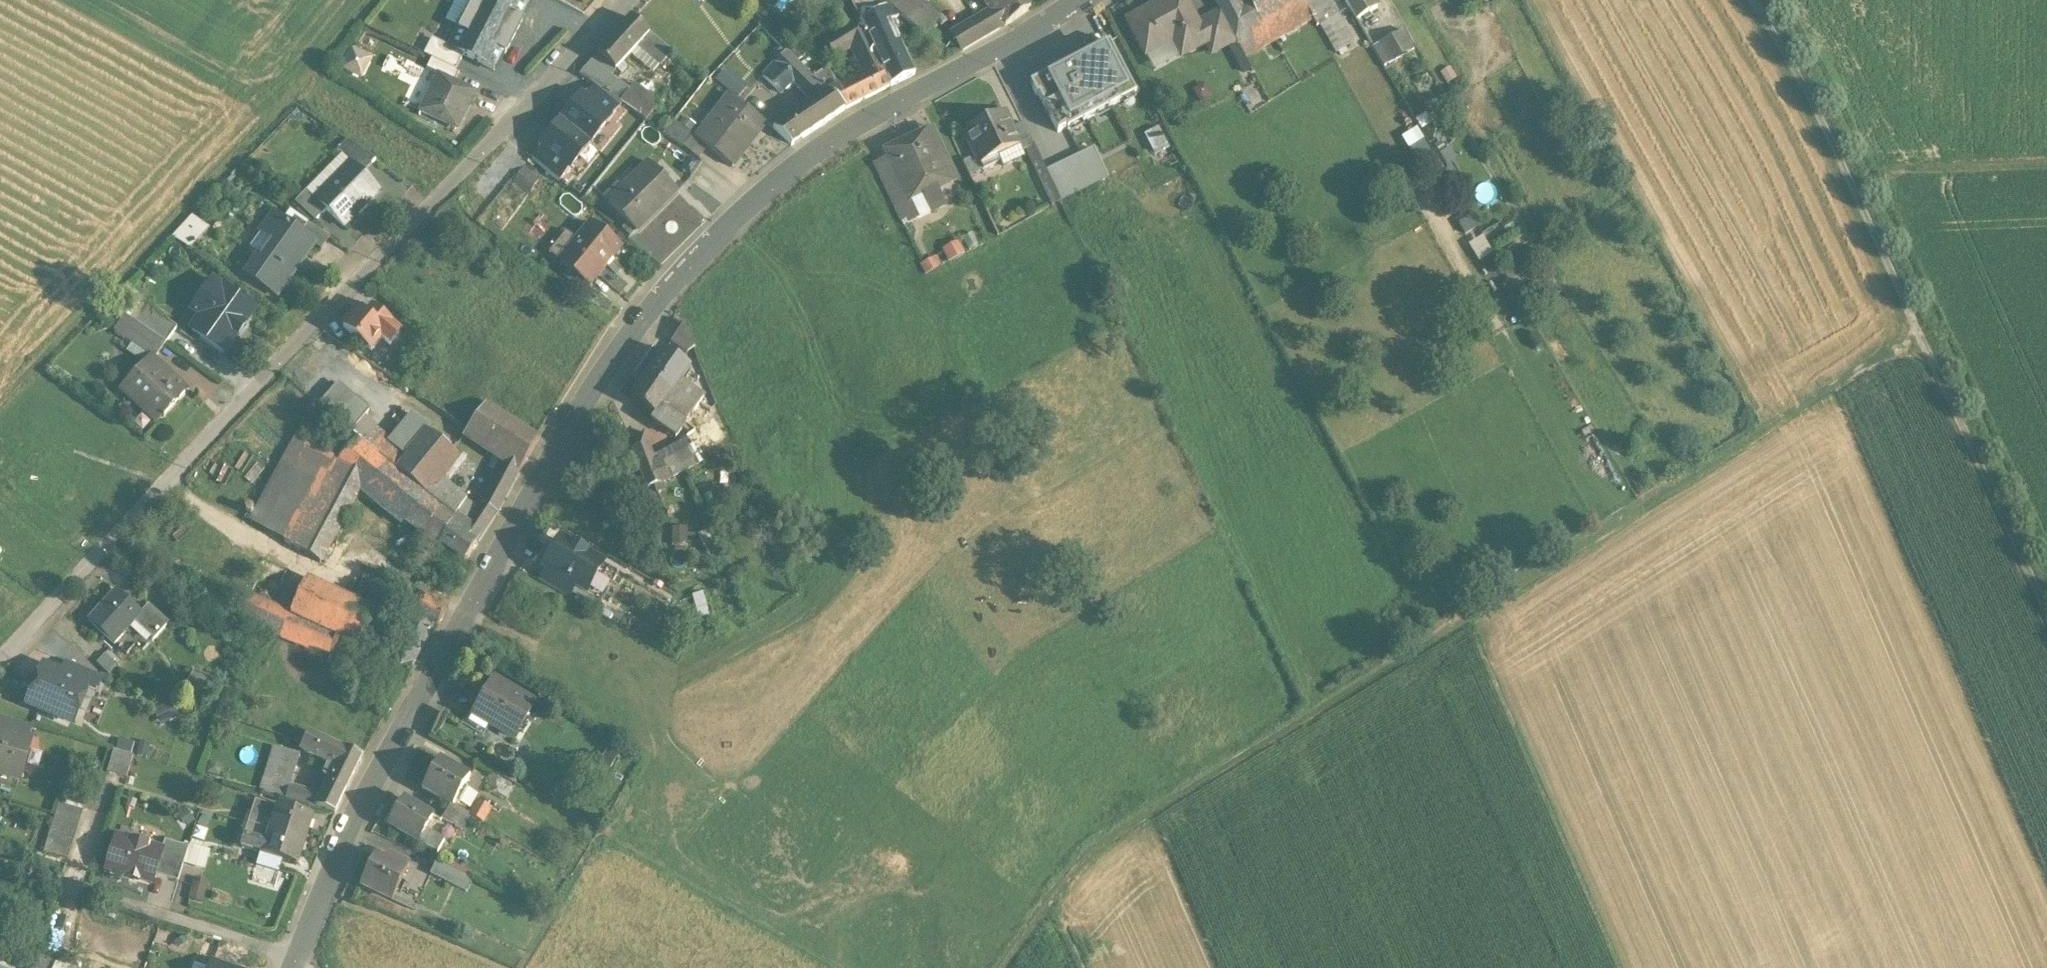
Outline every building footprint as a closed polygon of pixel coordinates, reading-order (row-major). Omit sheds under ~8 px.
[(464,14),(514,39),(523,22),(521,20),(529,3),(523,0),(475,0),(474,0),(471,0),(464,14)] [(881,0),(848,0),(860,22),(861,21),(887,6),(884,3),(881,0)] [(914,0),(888,0),(884,3),(887,6),(899,17),(917,33),(921,36),(929,29),(936,23),(914,0)] [(993,10),(1004,25),(1030,8),(1023,0),(985,0),(993,10)] [(1158,11),(1155,6),(1126,22),(1144,55),(1171,41),(1181,57),(1206,44),(1207,43),(1197,25),(1198,25),(1184,0),(1178,0),(1158,11)] [(1220,13),(1235,41),(1258,21),(1246,0),(1212,0),(1220,13)] [(1258,21),(1297,0),(1246,0),(1258,21)] [(1301,0),(1297,0),(1258,21),(1265,45),(1312,20),(1301,0)] [(1312,20),(1316,27),(1339,14),(1331,0),(1301,0),(1312,20)] [(1356,21),(1377,8),(1372,0),(1348,0),(1345,2),(1356,21)] [(899,41),(890,22),(899,17),(887,6),(861,21),(881,66),(890,86),(914,74),(899,41)] [(993,10),(950,34),(962,50),(1004,25),(993,10)] [(1198,25),(1197,25),(1207,43),(1206,44),(1211,54),(1235,41),(1220,13),(1198,25)] [(460,30),(449,50),(464,57),(495,72),(503,55),(505,56),(514,39),(464,14),(457,28),(460,30)] [(899,17),(890,22),(899,41),(917,33),(899,17)] [(649,35),(631,19),(597,56),(615,72),(637,48),(649,35)] [(860,22),(840,33),(849,48),(852,46),(868,37),(861,21),(860,22)] [(929,29),(921,36),(932,46),(938,38),(929,29)] [(849,48),(840,33),(825,42),(834,57),(849,48)] [(672,54),(649,35),(637,48),(660,67),(672,54)] [(881,66),(868,37),(852,46),(865,74),(881,66)] [(423,56),(456,72),(464,57),(449,50),(431,40),(423,56)] [(1109,42),(1030,84),(1036,96),(1037,95),(1058,135),(1069,129),(1068,126),(1079,119),(1081,123),(1095,116),(1093,113),(1105,107),(1106,110),(1121,102),(1120,99),(1132,92),(1134,95),(1137,94),(1109,42)] [(805,69),(786,50),(740,101),(756,114),(793,82),(805,69)] [(456,72),(430,59),(425,70),(437,76),(453,84),(458,73),(456,72)] [(609,78),(589,64),(578,76),(596,88),(599,90),(609,78)] [(838,87),(826,68),(813,77),(828,92),(845,108),(890,86),(881,66),(865,74),(838,87)] [(813,77),(805,69),(793,82),(813,102),(828,92),(813,77)] [(733,90),(738,80),(722,71),(716,82),(733,90)] [(453,84),(437,76),(419,113),(456,131),(474,94),(453,84)] [(628,91),(609,78),(599,90),(619,104),(628,91)] [(659,103),(633,85),(628,91),(619,104),(622,107),(645,122),(659,103)] [(584,102),(609,122),(622,107),(619,104),(599,90),(596,88),(584,102)] [(813,102),(773,129),(791,144),(845,108),(828,92),(813,102)] [(765,124),(730,96),(696,139),(732,167),(765,124)] [(589,146),(609,122),(584,102),(581,99),(561,124),(589,146)] [(1004,113),(964,131),(976,156),(983,170),(1000,162),(997,157),(1019,147),(1019,146),(1011,130),(1004,113)] [(663,134),(682,148),(692,135),(673,121),(663,134)] [(569,170),(589,146),(561,124),(542,148),(542,149),(569,170)] [(1034,146),(1023,124),(1011,130),(1019,146),(1019,147),(1022,152),(1025,150),(1034,146)] [(926,132),(885,152),(902,188),(909,203),(911,202),(950,183),(926,132)] [(1409,143),(1423,176),(1444,167),(1449,180),(1459,176),(1447,147),(1432,153),(1425,137),(1409,143)] [(375,162),(347,142),(337,152),(349,164),(361,176),(375,162)] [(1034,146),(1025,150),(1052,205),(1060,201),(1046,171),(1034,146)] [(559,183),(569,170),(542,149),(532,161),(559,183)] [(1090,150),(1046,171),(1060,201),(1104,180),(1090,150)] [(976,156),(963,162),(970,176),(983,170),(976,156)] [(649,163),(608,203),(636,231),(677,191),(649,163)] [(349,164),(314,200),(343,229),(379,193),(361,176),(349,164)] [(513,181),(530,193),(538,181),(522,169),(513,181)] [(902,188),(887,195),(900,222),(917,214),(911,202),(909,203),(902,188)] [(497,189),(491,197),(516,215),(522,207),(497,189)] [(324,215),(307,198),(298,207),(315,223),(324,215)] [(274,216),(260,235),(249,252),(258,257),(245,276),(276,298),(313,246),(314,244),(300,235),(274,216)] [(172,238),(189,250),(208,229),(192,217),(172,238)] [(620,248),(590,224),(559,262),(589,287),(620,248)] [(329,240),(307,225),(300,235),(314,244),(313,246),(321,252),(329,240)] [(960,241),(942,248),(947,260),(964,253),(960,241)] [(253,311),(212,282),(197,303),(207,311),(191,333),(222,355),(253,311)] [(176,329),(147,309),(137,324),(165,345),(176,329)] [(399,336),(372,312),(366,320),(357,312),(343,329),(371,353),(381,340),(389,347),(399,336)] [(165,345),(124,316),(113,332),(151,359),(154,362),(165,345)] [(689,336),(684,322),(671,341),(687,352),(689,336)] [(664,350),(646,376),(671,394),(678,385),(689,368),(664,350)] [(154,362),(151,359),(120,391),(156,425),(186,393),(154,362)] [(671,394),(646,376),(631,398),(655,415),(651,420),(675,437),(685,424),(662,407),(671,394)] [(671,394),(662,407),(685,424),(694,411),(704,418),(710,409),(701,401),(704,397),(691,389),(689,392),(684,389),(678,385),(671,394)] [(390,442),(363,420),(369,413),(336,386),(319,407),(337,423),(360,442),(379,457),(390,442)] [(538,437),(486,403),(464,434),(503,460),(492,480),(509,489),(538,437)] [(415,412),(390,442),(407,457),(432,427),(415,412)] [(713,417),(686,436),(691,445),(698,455),(726,436),(713,417)] [(407,457),(396,471),(397,472),(424,493),(425,494),(436,480),(456,455),(454,453),(458,447),(432,427),(407,457)] [(656,464),(644,432),(632,449),(647,487),(666,479),(660,462),(656,464)] [(301,442),(253,525),(299,552),(336,484),(329,473),(322,463),(312,458),(316,450),(301,442)] [(424,493),(397,472),(396,471),(379,457),(360,442),(334,468),(329,473),(336,484),(299,552),(319,564),(320,562),(323,558),(360,489),(403,523),(404,521),(424,493)] [(407,457),(390,442),(379,457),(396,471),(407,457)] [(691,445),(660,462),(666,479),(701,461),(698,455),(691,445)] [(334,468),(328,459),(322,463),(329,473),(334,468)] [(476,510),(464,503),(455,517),(438,545),(463,562),(496,513),(509,489),(492,480),(489,479),(484,489),(487,491),(476,510)] [(466,499),(442,480),(436,480),(425,494),(455,517),(464,503),(466,499)] [(425,494),(424,493),(404,521),(438,545),(455,517),(425,494)] [(584,553),(575,548),(576,547),(574,546),(573,547),(560,539),(555,548),(551,546),(545,556),(549,559),(544,568),(548,570),(575,586),(587,592),(603,564),(585,554),(586,553),(584,552),(584,553)] [(575,586),(548,570),(541,582),(568,598),(575,586)] [(446,608),(378,572),(374,579),(365,575),(359,590),(363,591),(357,604),(372,611),(378,597),(398,608),(389,626),(398,630),(406,634),(406,632),(425,641),(433,625),(436,627),(446,608)] [(357,604),(305,580),(289,610),(249,595),(240,614),(330,654),(331,652),(361,662),(369,643),(369,642),(360,639),(372,611),(357,604)] [(141,616),(115,591),(87,622),(114,646),(134,624),(153,641),(167,626),(148,608),(141,616)] [(372,634),(369,642),(396,654),(406,634),(398,630),(392,644),(372,634)] [(396,654),(369,642),(369,643),(382,650),(395,656),(396,654)] [(369,643),(361,662),(361,663),(374,669),(382,650),(369,643)] [(117,666),(99,650),(90,659),(108,675),(117,666)] [(102,678),(69,664),(64,677),(65,677),(65,678),(96,691),(102,678)] [(64,677),(45,669),(44,670),(41,671),(39,676),(40,679),(28,706),(63,721),(69,707),(77,710),(86,689),(96,693),(96,691),(65,678),(65,677),(64,677)] [(531,701),(493,679),(475,710),(474,711),(490,720),(488,724),(489,725),(510,737),(531,701)] [(179,716),(173,703),(153,712),(158,725),(179,716)] [(490,720),(474,711),(475,710),(471,707),(462,723),(483,736),(489,725),(488,724),(490,720)] [(32,727),(9,721),(5,734),(28,741),(32,727)] [(0,733),(0,776),(20,782),(31,742),(28,741),(5,734),(0,733)] [(361,758),(308,733),(300,749),(329,763),(323,775),(330,778),(323,792),(341,800),(361,758)] [(299,756),(274,748),(260,792),(285,799),(288,788),(289,788),(299,756)] [(107,773),(126,779),(133,756),(113,751),(107,773)] [(469,777),(439,760),(422,789),(449,805),(452,807),(469,777)] [(341,800),(323,792),(321,798),(289,788),(288,788),(285,799),(334,814),(341,800)] [(84,805),(61,798),(54,819),(78,826),(84,805)] [(433,817),(403,799),(388,825),(418,843),(425,831),(433,817)] [(278,808),(255,801),(248,825),(271,832),(278,808)] [(490,809),(478,802),(469,817),(470,817),(482,824),(490,809)] [(380,805),(375,815),(379,817),(385,807),(380,805)] [(452,807),(449,805),(441,820),(461,832),(470,817),(469,817),(452,807)] [(311,818),(278,808),(271,832),(303,842),(311,818)] [(78,826),(54,819),(44,853),(68,860),(78,826)] [(271,832),(248,825),(240,848),(264,856),(271,832)] [(425,831),(418,843),(437,854),(444,842),(425,831)] [(303,842),(271,832),(264,856),(296,866),(303,842)] [(162,851),(117,836),(106,870),(151,885),(154,875),(162,851)] [(165,842),(162,851),(154,875),(178,883),(189,849),(165,842)] [(388,855),(386,860),(375,855),(360,887),(413,912),(415,908),(393,898),(409,865),(388,855)] [(458,874),(436,863),(430,876),(452,887),(458,874)] [(208,881),(195,877),(189,898),(202,902),(208,881)]
